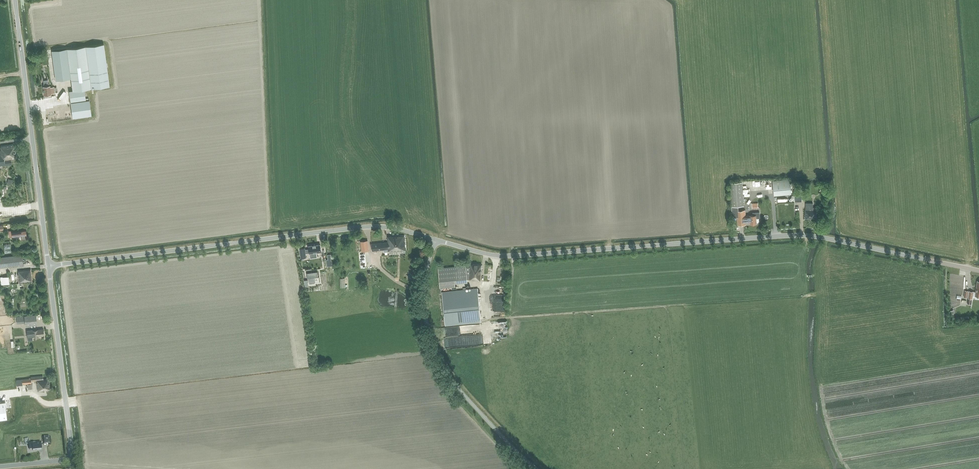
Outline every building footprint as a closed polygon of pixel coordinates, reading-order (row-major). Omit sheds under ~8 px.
[(71,107),(72,107),(73,118),(92,115),(89,100),(86,101),(84,89),(110,86),(104,44),(52,51),(56,81),(71,79),(73,91),(69,91),(71,107)] [(44,86),(44,87),(43,87),(44,95),(51,94),(55,93),(54,87),(50,88),(50,86),(50,85),(49,84),(48,84),(44,84),(44,85),(44,86)] [(1,150),(1,155),(0,155),(0,166),(12,164),(11,159),(17,158),(15,144),(1,146),(1,150)] [(789,179),(772,180),(773,183),(774,195),(791,194),(790,181),(789,179)] [(742,182),(730,182),(732,217),(737,217),(737,225),(746,224),(746,223),(750,222),(750,224),(757,223),(756,218),(760,218),(760,212),(753,212),(753,215),(745,216),(745,210),(738,210),(738,206),(743,205),(742,182)] [(806,202),(806,218),(816,218),(816,207),(813,207),(813,203),(806,202)] [(13,237),(21,236),(22,239),(26,239),(26,235),(26,229),(12,231),(13,237)] [(372,251),(380,250),(388,250),(388,251),(406,250),(404,235),(387,237),(388,242),(371,244),(372,251)] [(361,241),(362,252),(369,251),(368,240),(361,241)] [(305,248),(300,249),(301,258),(306,258),(306,253),(310,253),(311,253),(311,254),(317,254),(316,252),(321,252),(320,244),(309,246),(309,249),(305,249),(305,248)] [(23,265),(22,255),(0,257),(0,268),(23,265)] [(316,261),(316,259),(312,260),(312,265),(313,265),(313,268),(323,266),(322,258),(318,259),(318,260),(316,261)] [(469,266),(439,269),(441,288),(455,287),(454,283),(467,282),(466,279),(473,280),(472,280),(480,281),(481,265),(470,264),(470,267),(469,266)] [(18,271),(19,274),(18,274),(19,284),(32,282),(31,269),(18,271)] [(318,272),(307,273),(307,278),(309,278),(310,283),(315,283),(314,278),(318,277),(318,272)] [(0,277),(0,282),(0,284),(10,283),(9,276),(3,277),(3,276),(0,277)] [(481,321),(478,288),(442,292),(445,324),(481,321)] [(967,304),(971,305),(973,292),(965,291),(964,297),(968,297),(967,304)] [(36,314),(24,315),(25,326),(37,325),(36,314)] [(28,330),(27,331),(28,340),(33,340),(33,338),(39,337),(39,336),(44,335),(43,329),(28,330)] [(28,383),(32,383),(31,381),(37,380),(38,383),(37,383),(38,391),(50,390),(49,379),(43,379),(43,376),(31,377),(31,378),(29,378),(29,379),(22,379),(23,384),(28,383)]
